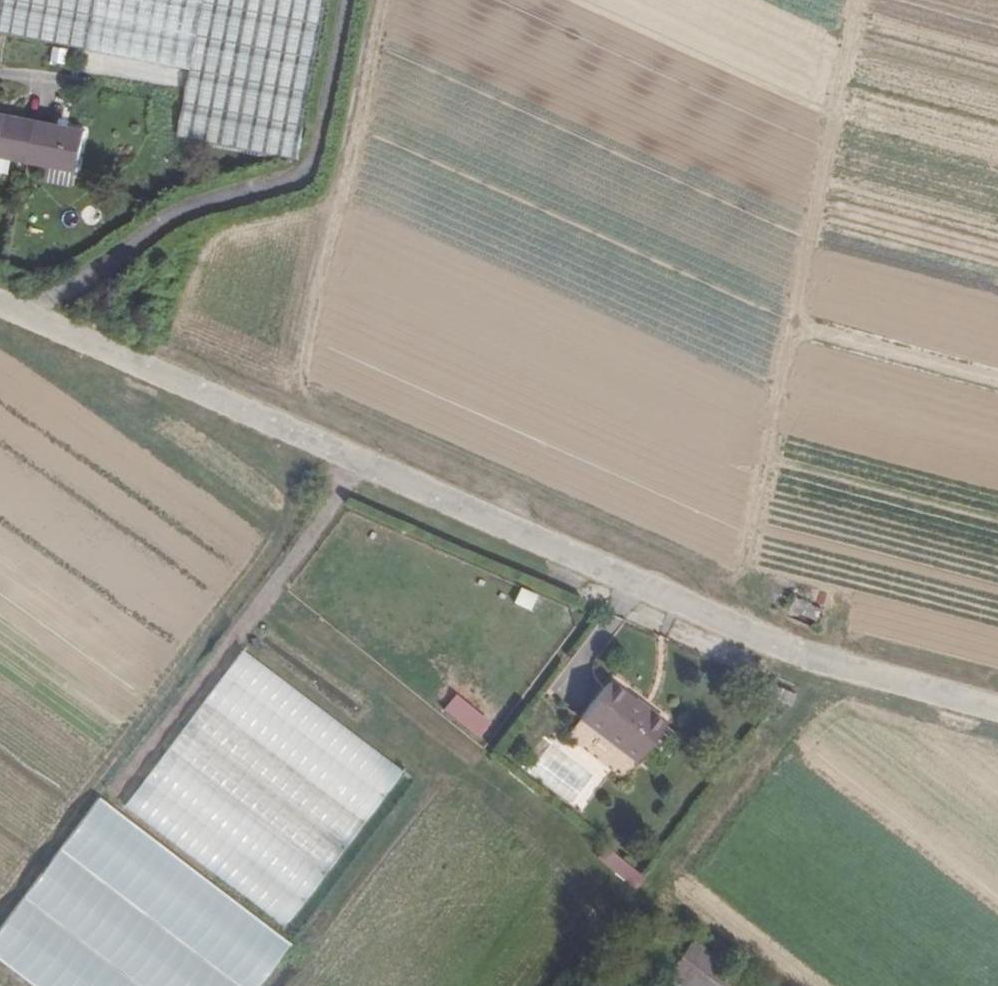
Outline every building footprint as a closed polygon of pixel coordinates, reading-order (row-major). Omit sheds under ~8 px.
[(328,0),(0,0),(0,32),(191,70),(179,136),(285,157),(297,158),(328,0)] [(85,130),(0,114),(0,156),(77,172),(85,130)] [(531,609),(538,594),(521,585),(513,600),(531,609)] [(791,607),(808,615),(810,603),(797,597),(791,607)] [(810,603),(808,615),(816,618),(818,616),(822,608),(810,603)] [(30,985),(257,985),(296,930),(299,932),(392,797),(387,793),(406,766),(238,649),(191,717),(175,706),(154,736),(153,735),(114,792),(126,801),(120,809),(96,792),(0,929),(0,965),(30,985)] [(780,700),(784,691),(768,684),(764,692),(780,700)] [(581,723),(637,765),(664,730),(608,688),(581,723)] [(791,705),(795,696),(784,691),(780,700),(791,705)] [(479,737),(492,721),(456,692),(443,708),(479,737)] [(606,846),(596,858),(637,890),(646,877),(606,846)] [(685,985),(756,985),(691,937),(666,972),(685,985)] [(666,972),(648,958),(627,985),(685,985),(666,972)]
